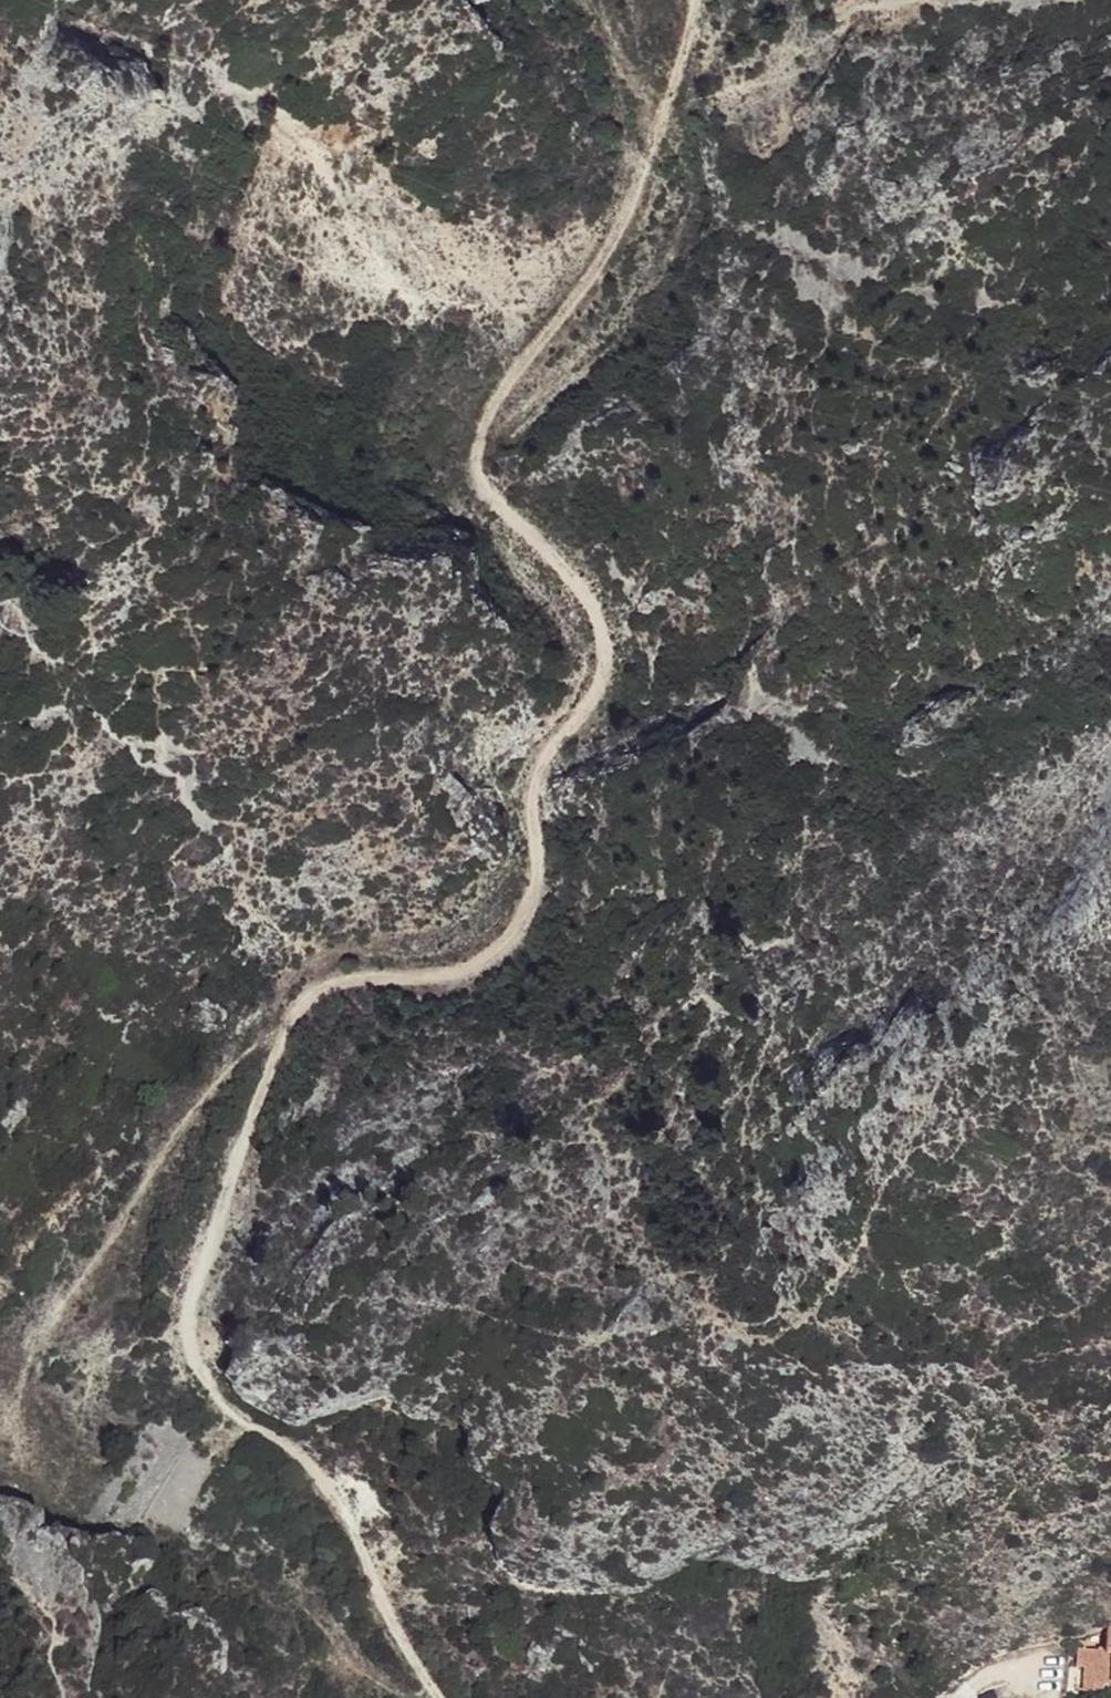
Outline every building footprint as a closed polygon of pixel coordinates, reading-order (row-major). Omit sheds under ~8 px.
[(1107,1626),(1106,1647),(1098,1646),(1098,1649),(1078,1647),(1076,1665),(1084,1666),(1082,1684),(1086,1684),(1097,1685),(1104,1686),(1110,1680),(1110,1626),(1107,1626)] [(1097,1685),(1086,1684),(1085,1692),(1096,1693),(1097,1685)]
